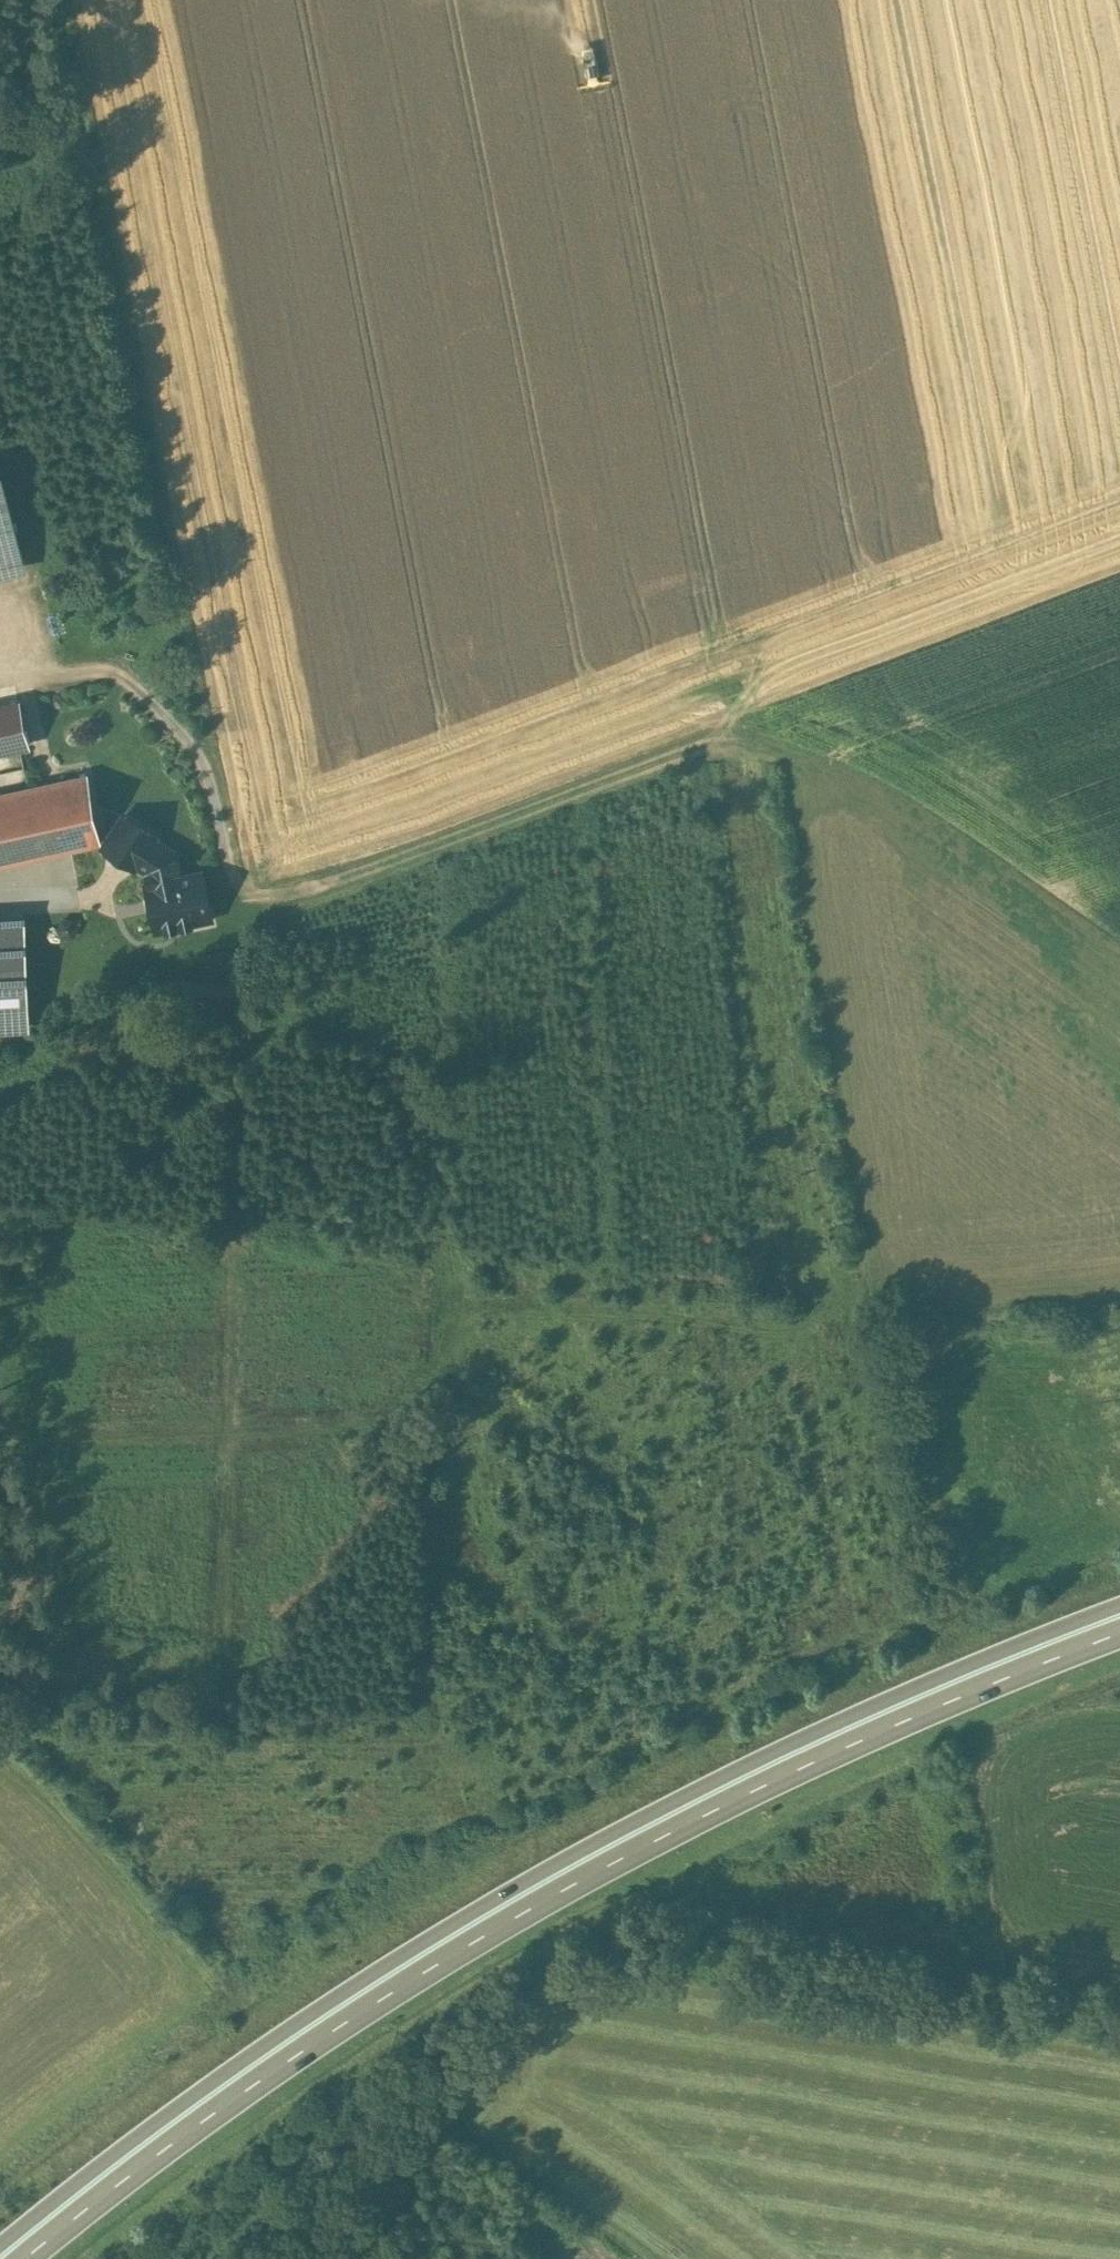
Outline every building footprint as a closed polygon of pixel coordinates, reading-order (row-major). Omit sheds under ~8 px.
[(0,470),(0,549),(18,545),(1,470),(0,470)] [(0,549),(0,577),(24,571),(18,545),(0,549)] [(0,706),(0,752),(28,746),(19,702),(0,706)] [(0,796),(0,866),(96,846),(90,812),(83,779),(0,796)] [(113,815),(96,846),(149,874),(169,870),(183,845),(116,809),(113,815)] [(105,813),(90,812),(96,846),(113,815),(105,813)] [(213,931),(199,864),(169,870),(149,874),(163,942),(213,931)] [(0,933),(0,1030),(26,1029),(22,932),(0,933)]
